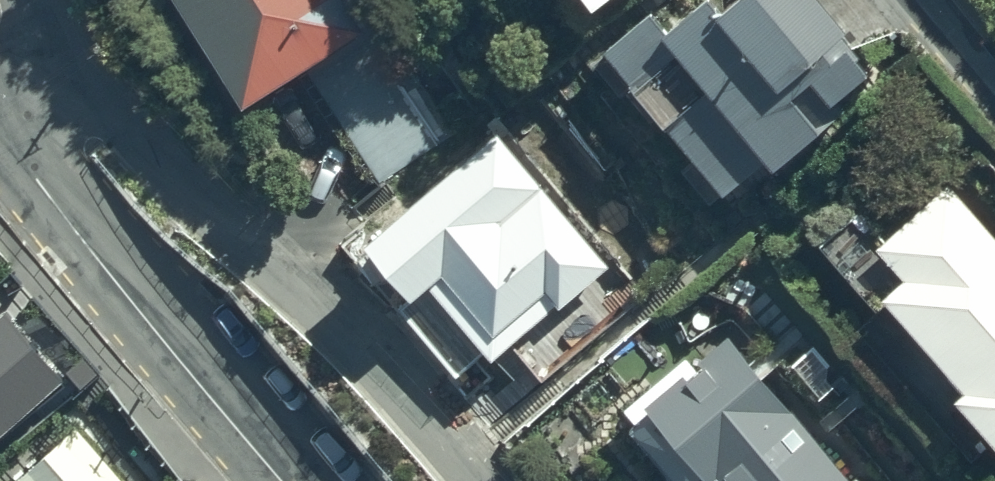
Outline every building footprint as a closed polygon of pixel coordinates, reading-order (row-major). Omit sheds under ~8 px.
[(246,123),(312,80),(382,191),(455,145),(364,0),(168,0),(246,123)] [(584,30),(620,0),(559,0),(584,30)] [(801,0),(746,0),(717,26),(703,11),(664,46),(641,20),(590,66),(720,211),(759,176),(767,185),(849,111),(842,103),(868,82),(801,0)] [(368,261),(414,314),(405,323),(459,384),(484,359),(493,368),(554,314),(558,318),(615,267),(503,141),(368,261)] [(942,189),(864,265),(895,296),(872,319),(959,407),(946,419),(994,469),(994,248),(942,189)] [(724,341),(691,371),(686,366),(642,406),(647,411),(638,419),(644,426),(627,441),(663,480),(848,480),(724,341)] [(78,433),(24,480),(121,480),(78,433)]
